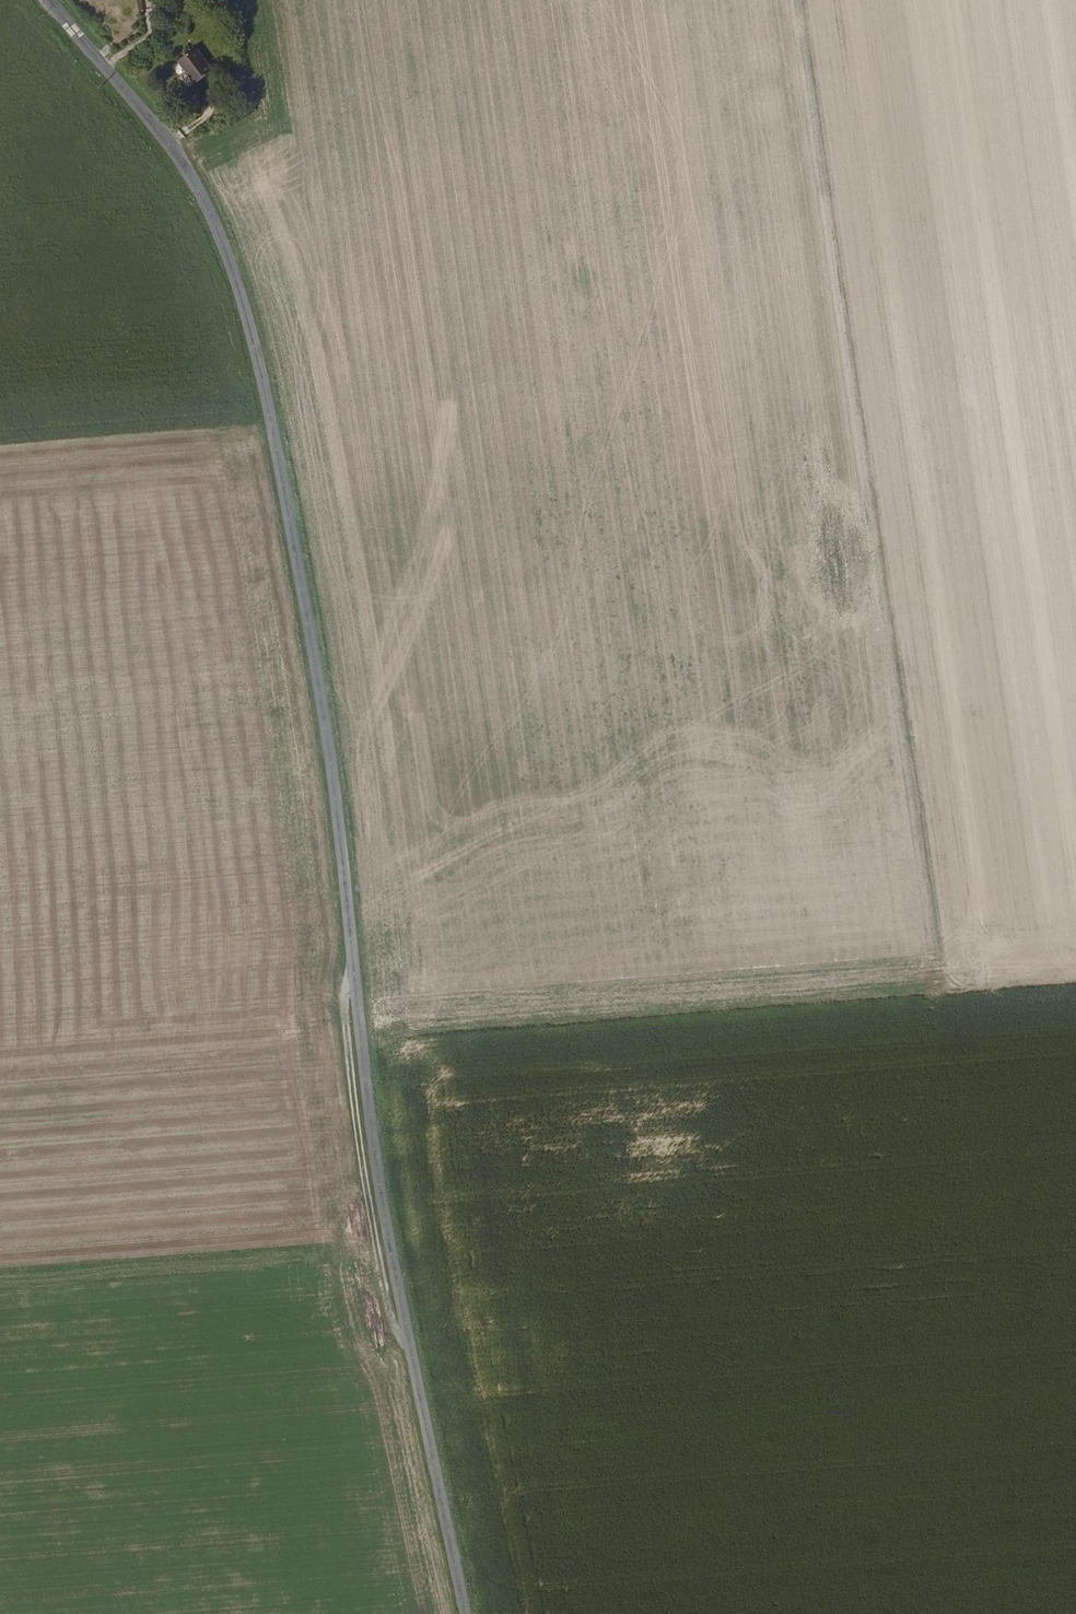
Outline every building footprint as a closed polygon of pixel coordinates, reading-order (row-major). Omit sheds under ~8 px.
[(195,86),(211,72),(193,51),(177,64),(195,86)]
